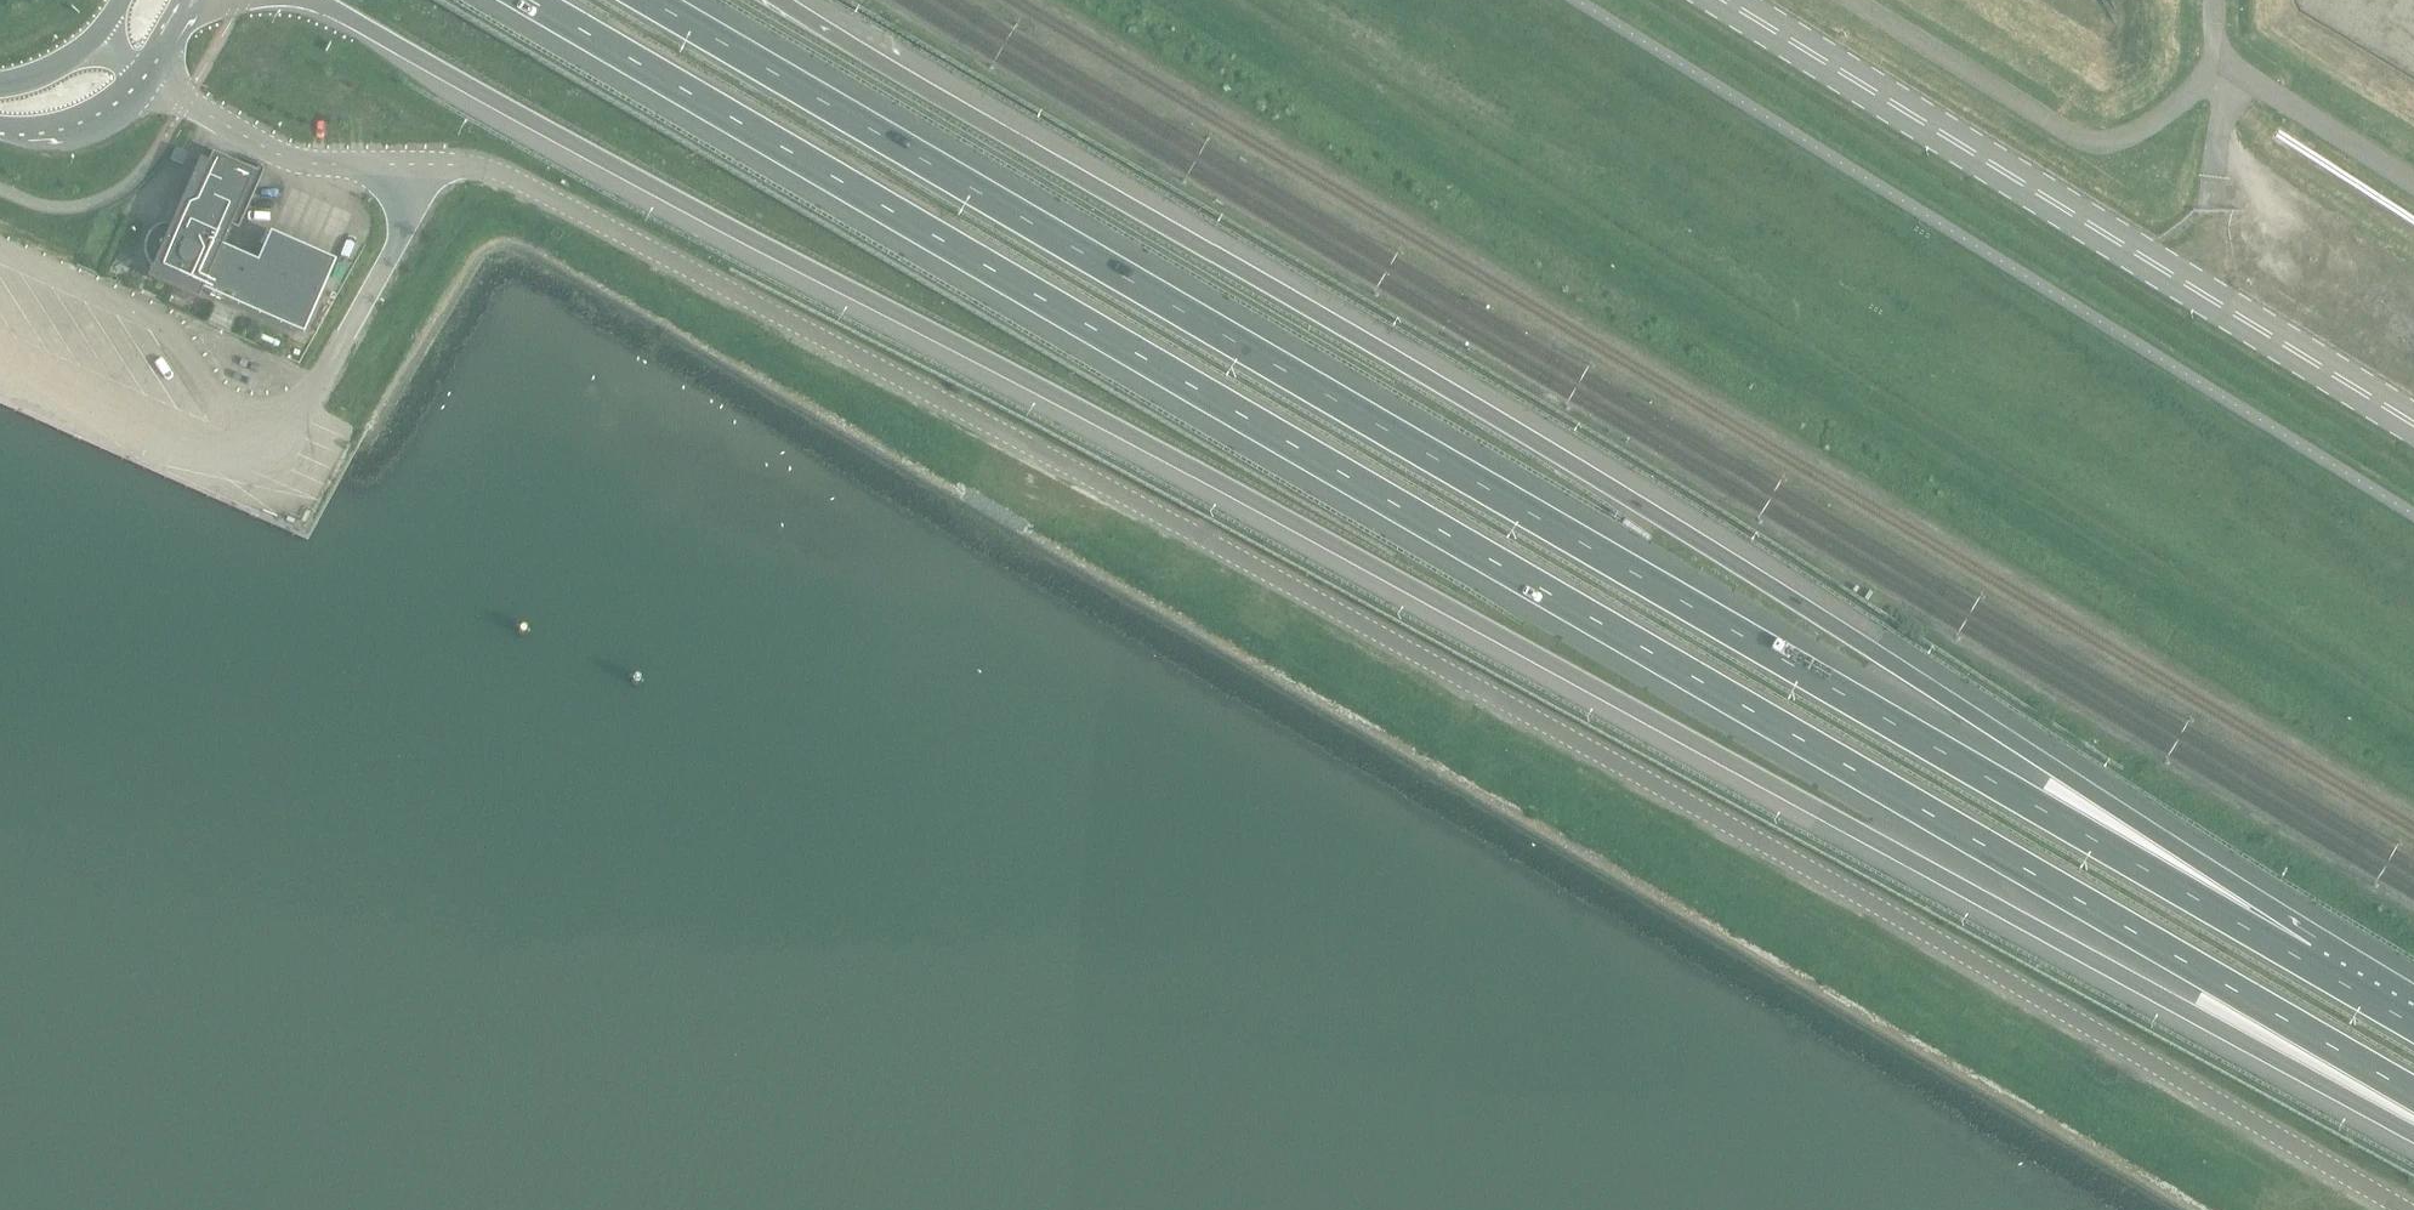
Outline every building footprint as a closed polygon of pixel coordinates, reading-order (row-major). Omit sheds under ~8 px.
[(182,165),(187,154),(176,149),(171,160),(182,165)] [(200,159),(172,223),(168,223),(165,223),(161,224),(158,225),(155,227),(152,229),(150,232),(148,235),(146,238),(145,241),(144,244),(144,248),(144,251),(145,255),(146,258),(148,261),(150,264),(152,266),(148,278),(198,300),(202,289),(304,334),(307,326),(336,260),(308,247),(270,231),(257,260),(221,244),(230,225),(239,229),(264,171),(260,166),(258,171),(213,151),(208,162),(200,159)]
